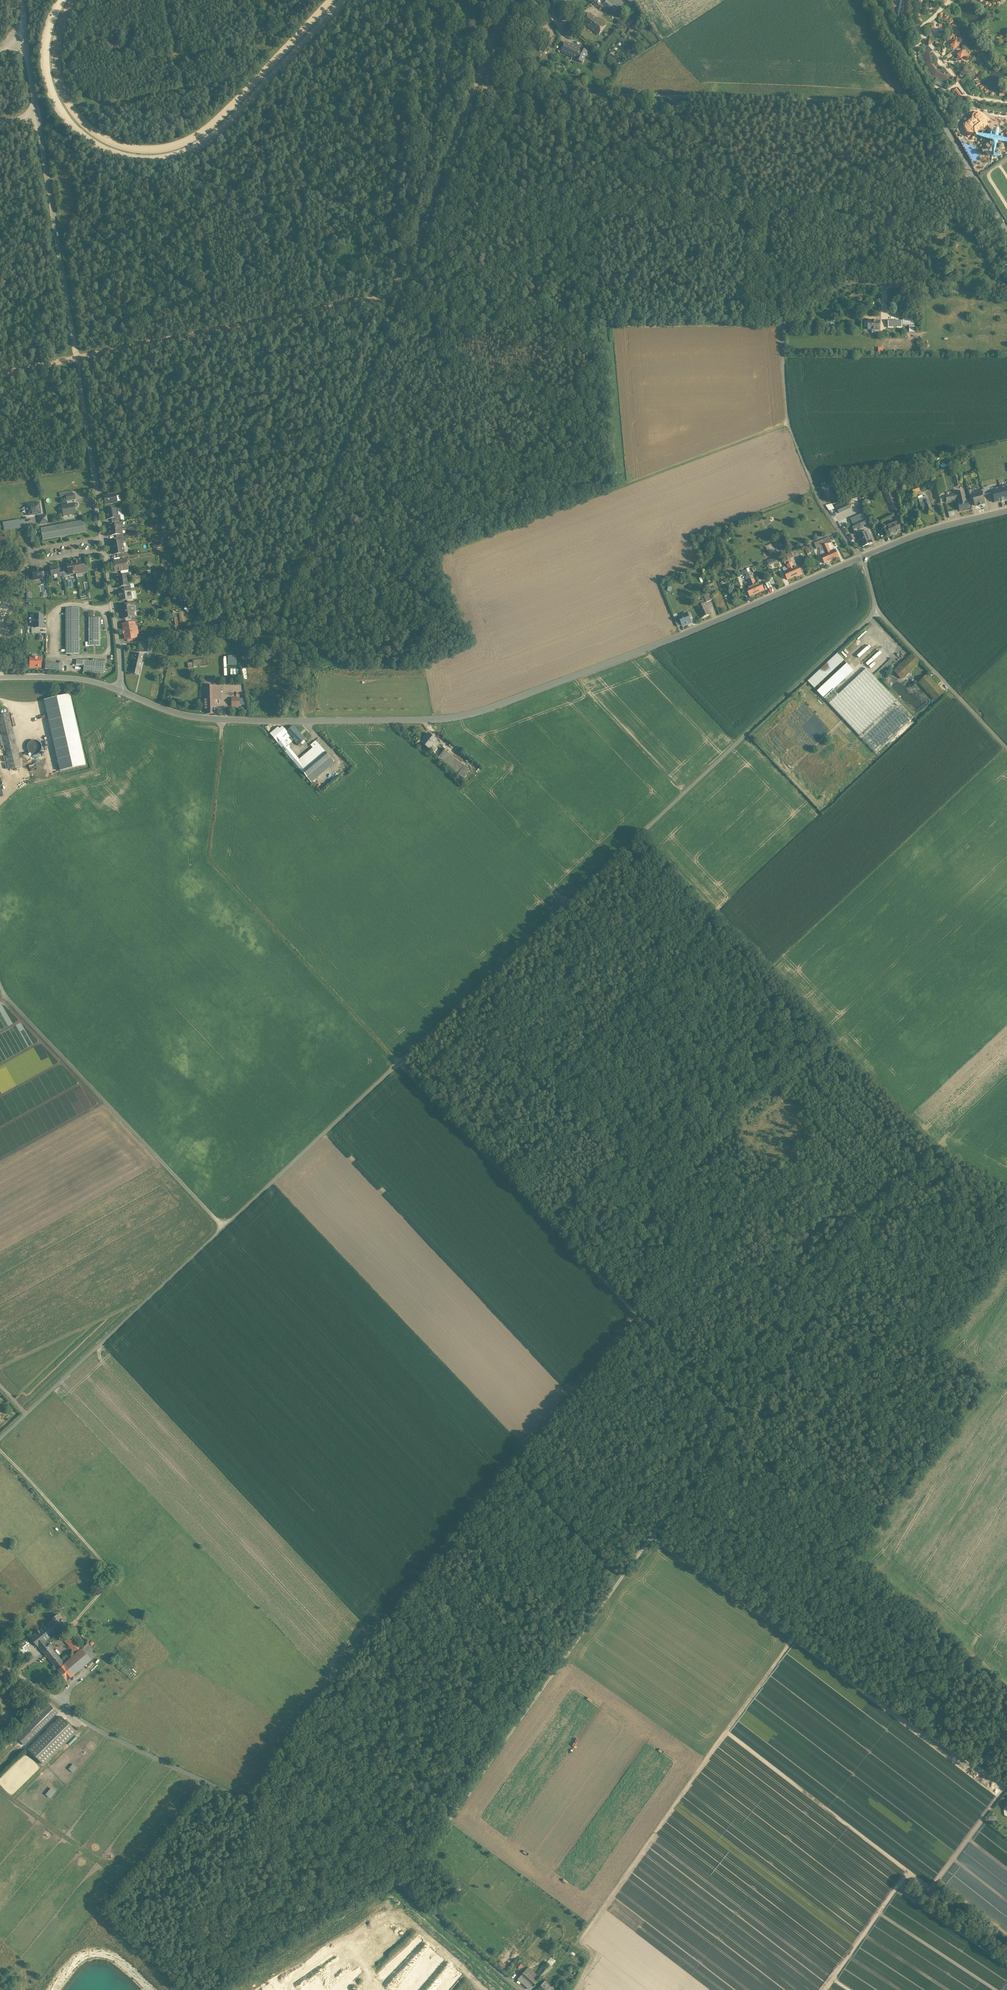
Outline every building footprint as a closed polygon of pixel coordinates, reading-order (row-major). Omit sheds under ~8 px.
[(562,0),(558,0),(552,8),(554,10),(561,15),(569,5),(562,0)] [(592,1),(593,2),(593,3),(600,9),(602,7),(599,5),(594,1),(595,0),(592,0),(592,1)] [(602,7),(613,16),(620,7),(610,0),(608,0),(602,7)] [(561,15),(554,10),(552,8),(550,11),(559,18),(561,15)] [(589,13),(583,22),(598,35),(605,25),(589,13)] [(575,34),(568,28),(565,31),(572,37),(575,34)] [(948,42),(953,50),(959,46),(955,40),(958,39),(956,37),(948,42)] [(571,45),(565,42),(561,51),(567,54),(571,45)] [(581,47),(575,44),(575,46),(572,44),(571,45),(567,54),(576,58),(575,59),(583,62),(588,52),(581,49),(581,47)] [(937,72),(931,64),(929,54),(933,52),(930,48),(924,52),(925,66),(933,77),(946,83),(953,79),(949,74),(946,77),(937,72)] [(963,50),(956,53),(958,59),(961,58),(962,60),(970,56),(967,50),(964,52),(963,50)] [(963,96),(957,88),(954,90),(960,98),(963,96)] [(962,126),(963,127),(968,138),(970,138),(973,139),(979,134),(985,128),(988,124),(985,118),(979,111),(969,118),(963,123),(962,126)] [(879,321),(868,321),(868,329),(872,330),(872,333),(875,333),(875,330),(879,330),(879,321)] [(918,485),(911,488),(913,493),(920,491),(918,485)] [(994,489),(994,492),(992,492),(995,503),(1001,501),(1002,502),(1005,501),(1005,500),(1006,500),(1006,489),(1006,486),(994,489)] [(899,510),(891,490),(885,493),(894,512),(899,510)] [(972,494),(973,498),(975,506),(978,505),(979,506),(982,505),(981,504),(984,503),(982,495),(981,491),(972,494)] [(962,492),(954,494),(955,499),(958,498),(959,503),(964,502),(962,492)] [(108,496),(104,496),(105,504),(117,502),(116,495),(116,494),(108,496)] [(927,496),(918,499),(922,508),(925,507),(927,511),(932,509),(927,496)] [(847,501),(836,506),(839,513),(850,508),(849,505),(848,503),(847,501)] [(959,503),(958,503),(960,510),(969,508),(967,501),(964,502),(959,503)] [(39,503),(26,505),(28,515),(41,513),(39,503)] [(74,503),(62,506),(64,516),(76,513),(74,503)] [(116,508),(106,510),(107,519),(111,518),(118,517),(118,516),(116,508)] [(862,514),(850,519),(853,524),(865,519),(862,514)] [(47,515),(39,516),(40,523),(48,522),(47,515)] [(2,522),(4,530),(21,528),(19,519),(2,522)] [(865,519),(853,524),(855,529),(867,524),(865,519)] [(84,521),(41,528),(43,540),(86,532),(84,521)] [(898,522),(886,527),(890,535),(901,530),(898,522)] [(115,525),(108,526),(110,536),(116,535),(122,534),(120,524),(115,525)] [(867,532),(857,536),(862,547),(872,543),(867,532)] [(822,540),(814,543),(816,549),(822,546),(825,544),(822,540)] [(769,554),(774,552),(771,544),(765,546),(769,554)] [(831,551),(828,553),(831,560),(839,557),(835,549),(831,551)] [(793,551),(785,554),(788,560),(796,556),(793,551)] [(828,553),(825,554),(821,556),(824,564),(831,560),(828,553)] [(767,561),(768,565),(780,561),(778,557),(767,561)] [(80,560),(73,562),(76,573),(82,572),(83,572),(81,565),(80,560)] [(114,561),(114,562),(115,571),(120,570),(128,569),(127,560),(120,560),(114,561)] [(73,562),(67,563),(67,567),(69,575),(76,573),(73,562)] [(59,565),(52,566),(53,567),(50,568),(50,569),(51,576),(52,579),(54,578),(54,579),(58,578),(60,577),(59,572),(59,570),(60,570),(59,565)] [(794,567),(791,569),(795,576),(802,573),(799,565),(794,567)] [(39,569),(39,568),(35,569),(32,570),(34,580),(42,579),(43,578),(42,572),(41,568),(39,569)] [(789,570),(784,572),(787,580),(795,576),(791,569),(789,570)] [(122,576),(116,577),(118,587),(124,586),(129,585),(128,576),(122,576)] [(756,584),(753,585),(757,593),(764,590),(761,582),(756,584)] [(751,587),(746,589),(750,597),(757,593),(753,585),(751,587)] [(122,593),(118,593),(120,601),(131,599),(130,592),(130,591),(122,593)] [(710,593),(703,596),(706,602),(713,600),(710,593)] [(704,600),(696,603),(702,618),(710,614),(704,600)] [(79,608),(66,608),(66,653),(79,653),(79,608)] [(687,613),(679,616),(682,625),(682,626),(691,622),(690,620),(691,617),(688,616),(687,613)] [(43,615),(34,615),(34,628),(31,628),(31,633),(40,633),(40,628),(43,628),(43,615)] [(100,625),(100,617),(89,618),(89,645),(100,645),(100,630),(103,630),(105,630),(105,628),(103,628),(103,625),(100,625)] [(125,625),(124,625),(126,639),(127,638),(132,638),(132,641),(135,640),(134,637),(136,637),(135,632),(136,630),(135,625),(134,624),(132,624),(125,625)] [(143,655),(135,653),(133,663),(141,665),(143,655)] [(838,654),(808,681),(814,688),(844,660),(838,654)] [(916,659),(912,655),(908,658),(913,663),(916,659)] [(41,657),(30,657),(30,667),(41,667),(41,657)] [(908,658),(894,671),(902,679),(916,666),(919,663),(916,659),(913,663),(908,658)] [(207,659),(196,660),(197,667),(212,665),(207,659)] [(105,662),(76,660),(76,665),(84,665),(84,672),(104,673),(105,662)] [(193,663),(178,664),(179,669),(197,667),(196,660),(193,660),(193,663)] [(141,665),(133,663),(131,673),(138,675),(141,665)] [(847,664),(817,691),(824,698),(834,689),(833,689),(853,670),(847,664)] [(897,700),(866,668),(838,694),(829,703),(859,736),(897,700)] [(927,675),(922,680),(926,683),(930,679),(927,675)] [(943,693),(930,679),(926,683),(922,680),(919,683),(922,686),(936,700),(943,693)] [(220,686),(204,686),(205,706),(216,706),(221,706),(220,686)] [(834,689),(824,698),(829,703),(838,694),(834,689)] [(69,695),(45,701),(61,771),(85,766),(69,695)] [(205,706),(205,714),(216,714),(216,706),(205,706)] [(0,714),(0,728),(2,734),(4,745),(9,770),(21,767),(9,712),(0,714)] [(313,761),(306,767),(299,760),(299,759),(288,746),(288,747),(287,746),(294,740),(299,745),(301,743),(305,739),(292,726),(286,732),(282,727),(279,729),(278,727),(270,734),(279,745),(311,782),(323,773),(318,767),(313,761)] [(436,740),(428,733),(424,739),(423,738),(423,739),(421,742),(420,742),(429,749),(434,753),(437,749),(432,745),(436,740)] [(41,750),(42,747),(41,745),(39,742),(37,741),(34,740),(32,741),(29,742),(28,745),(27,748),(28,750),(29,753),(32,754),(35,755),(37,754),(40,752),(41,750)] [(313,748),(299,759),(299,760),(306,767),(313,761),(325,751),(318,743),(313,748)] [(450,755),(444,750),(438,758),(443,763),(450,755)] [(325,751),(313,761),(318,767),(330,757),(325,751)] [(464,766),(450,755),(443,763),(458,774),(464,766)] [(330,757),(318,767),(323,773),(334,763),(330,757)] [(346,758),(341,763),(348,771),(354,766),(346,758)] [(66,1626),(58,1615),(51,1619),(52,1620),(59,1630),(59,1631),(66,1626)] [(52,1620),(31,1637),(58,1670),(65,1664),(64,1664),(70,1659),(67,1656),(62,1660),(46,1641),(59,1630),(52,1620)] [(82,1648),(72,1635),(69,1637),(78,1651),(82,1648)] [(70,1659),(64,1664),(65,1664),(74,1675),(91,1660),(82,1649),(70,1659)] [(50,1705),(17,1738),(24,1745),(57,1712),(50,1705)] [(7,1717),(2,1723),(8,1728),(13,1722),(7,1717)] [(61,1717),(29,1749),(44,1764),(76,1732),(61,1717)] [(36,1740),(48,1728),(46,1725),(33,1737),(36,1740)] [(458,1879),(453,1884),(458,1889),(463,1883),(458,1879)] [(505,1969),(508,1966),(501,1960),(498,1963),(505,1969)] [(546,1962),(538,1972),(538,1973),(542,1977),(551,1967),(546,1962)] [(536,1975),(528,1968),(525,1971),(534,1978),(536,1975)] [(534,1978),(525,1971),(518,1979),(531,1989),(538,1982),(534,1978)] [(536,1975),(534,1978),(538,1982),(542,1977),(538,1973),(536,1975)] [(545,1981),(539,1988),(541,1989),(553,1989),(554,1988),(545,1981)]
